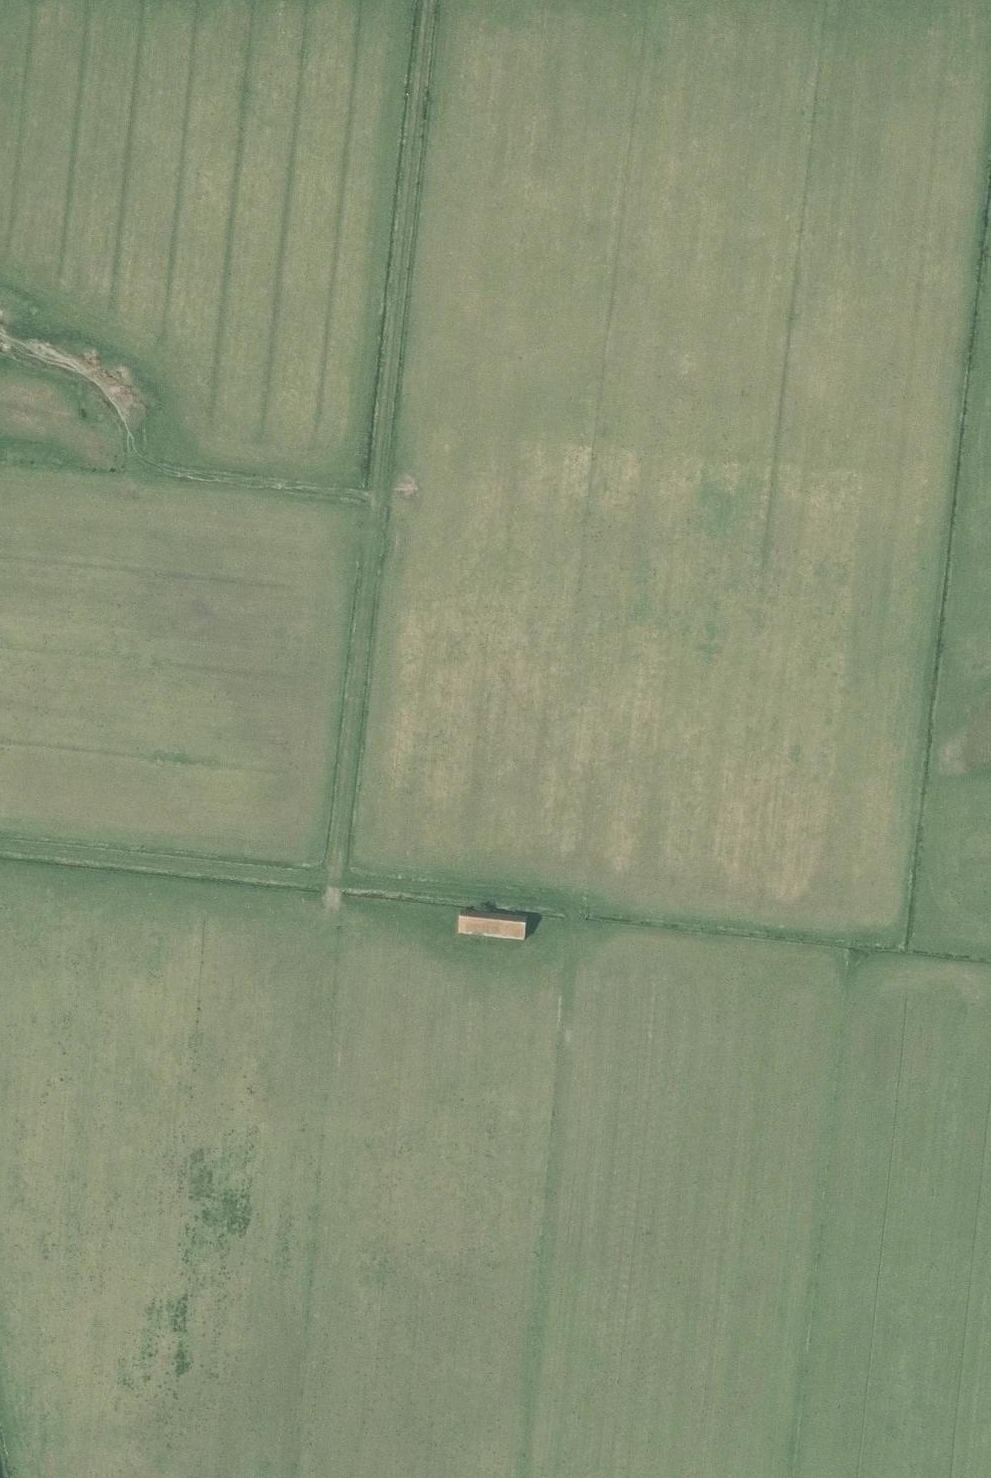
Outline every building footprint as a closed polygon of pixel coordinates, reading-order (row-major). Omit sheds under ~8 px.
[(524,942),(526,920),(460,913),(458,935),(524,942)]
